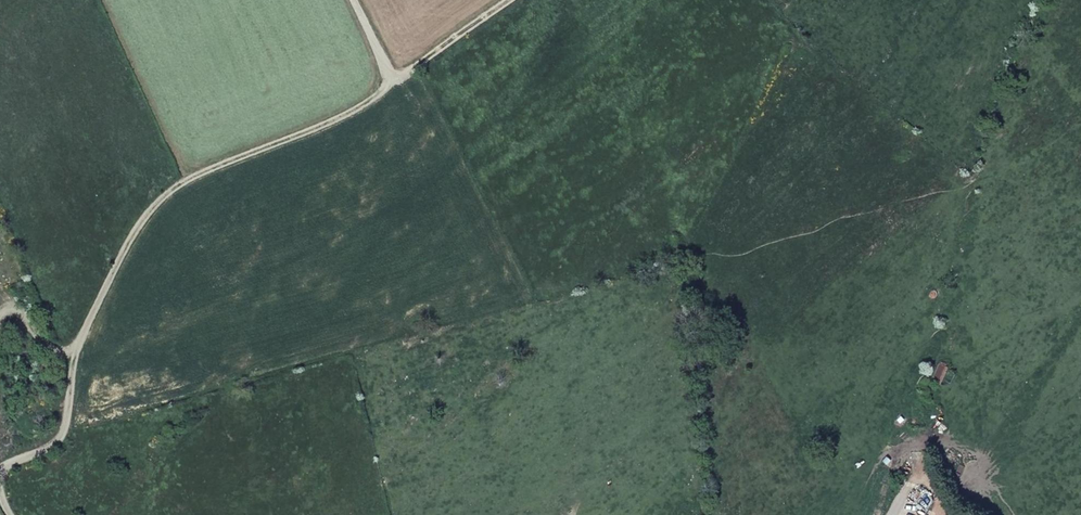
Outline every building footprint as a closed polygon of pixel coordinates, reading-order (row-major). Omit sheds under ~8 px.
[(920,506),(928,493),(919,488),(911,502),(920,506)]
